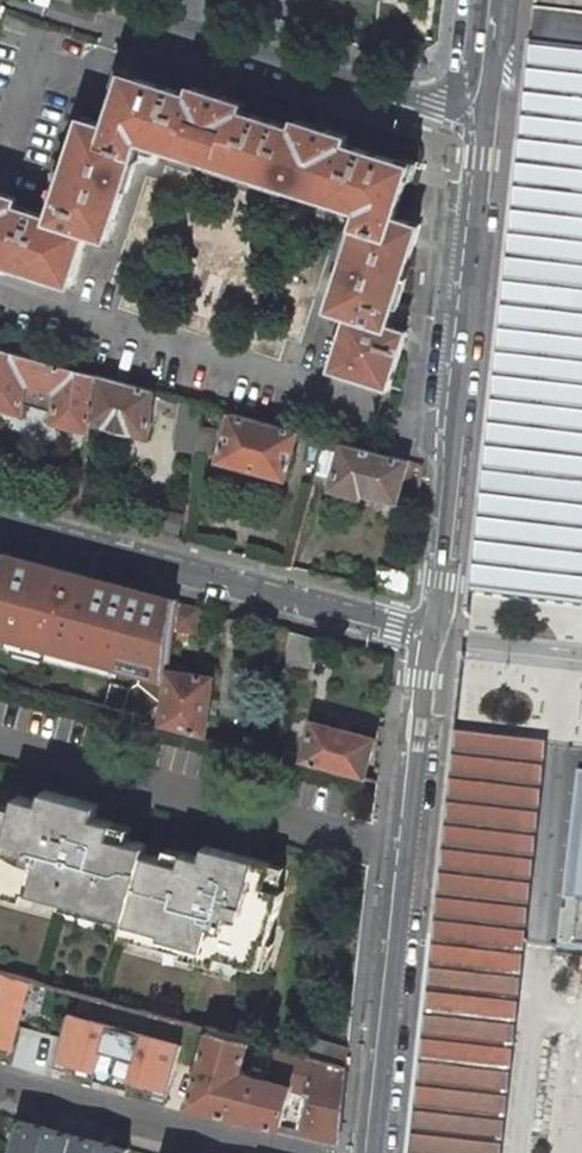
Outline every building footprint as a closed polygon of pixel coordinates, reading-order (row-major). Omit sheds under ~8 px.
[(533,9),(529,44),(581,50),(581,15),(533,9)] [(529,44),(474,595),(477,595),(581,607),(581,50),(529,44)] [(71,284),(88,232),(108,238),(140,139),(361,209),(329,309),(349,316),(332,368),(389,386),(407,331),(388,325),(419,226),(395,217),(412,165),(346,144),(349,136),(298,120),(295,127),(242,110),(245,102),(194,86),(192,94),(124,72),(108,125),(84,117),(51,217),(15,206),(18,198),(0,192),(0,262),(71,284)] [(54,414),(53,421),(88,431),(89,422),(95,377),(0,350),(0,407),(22,413),(23,405),(54,414)] [(154,393),(95,377),(89,422),(106,427),(148,438),(154,393)] [(201,407),(182,401),(176,448),(195,451),(198,428),(201,407)] [(217,461),(286,479),(298,434),(230,415),(224,434),(218,456),(217,461)] [(211,456),(214,430),(198,428),(195,451),(195,453),(211,456)] [(316,472),(333,476),(342,446),(325,441),(316,472)] [(397,502),(408,464),(393,461),(342,446),(333,476),(330,489),(360,497),(362,492),(397,502)] [(81,493),(66,491),(64,507),(78,511),(81,493)] [(84,657),(118,666),(120,657),(168,669),(174,627),(177,603),(178,599),(94,577),(92,584),(85,582),(87,575),(0,551),(0,635),(34,644),(84,657)] [(196,632),(199,608),(177,603),(174,627),(196,632)] [(313,668),(316,637),(290,631),(286,666),(313,668)] [(214,676),(168,669),(161,722),(206,734),(214,676)] [(308,721),(300,766),(368,783),(379,741),(308,721)] [(545,741),(459,730),(411,1152),(499,1152),(545,741)] [(560,945),(581,948),(581,771),(578,770),(560,945)] [(63,900),(62,905),(68,907),(88,913),(89,907),(91,901),(127,911),(143,854),(124,849),(126,841),(109,837),(113,823),(93,817),(96,804),(42,790),(39,802),(16,796),(13,807),(0,854),(0,892),(13,896),(24,898),(25,895),(26,890),(63,900)] [(244,858),(204,847),(201,857),(180,852),(179,856),(177,863),(143,854),(127,911),(124,922),(159,932),(155,943),(183,950),(184,947),(185,943),(219,952),(218,956),(257,967),(260,958),(264,941),(269,942),(282,892),(278,891),(264,887),(270,865),(244,858)] [(0,971),(0,1051),(8,1053),(23,996),(23,997),(28,978),(0,971)] [(69,1014),(54,1065),(94,1077),(96,1069),(130,1079),(128,1086),(167,1097),(182,1046),(69,1014)] [(249,1039),(210,1028),(205,1046),(189,1104),(280,1126),(291,1087),(314,1094),(304,1132),(338,1140),(346,1065),(300,1053),(279,1047),(279,1049),(270,1078),(260,1076),(262,1069),(254,1066),(252,1073),(242,1070),(241,1070),(249,1041),(249,1039)] [(349,1046),(305,1034),(300,1053),(346,1065),(349,1046)] [(96,1069),(94,1077),(128,1086),(130,1079),(96,1069)] [(18,1120),(10,1152),(126,1152),(127,1149),(18,1120)]
